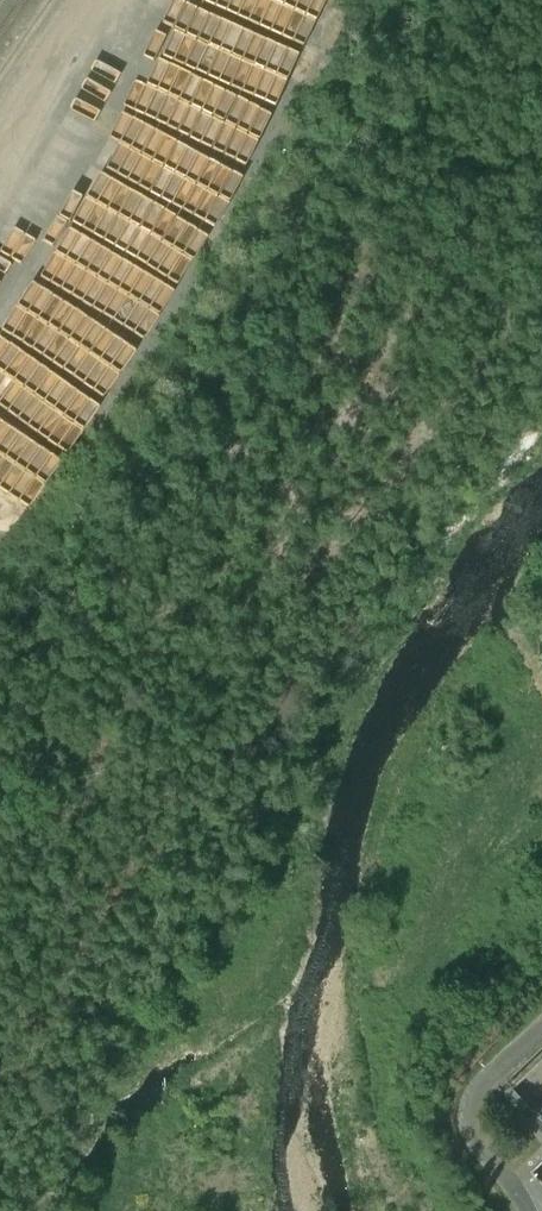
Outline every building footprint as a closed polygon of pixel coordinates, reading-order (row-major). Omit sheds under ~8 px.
[(497,1089),(541,1137),(541,1047),(497,1089)] [(530,1173),(541,1186),(541,1162),(530,1173)]
